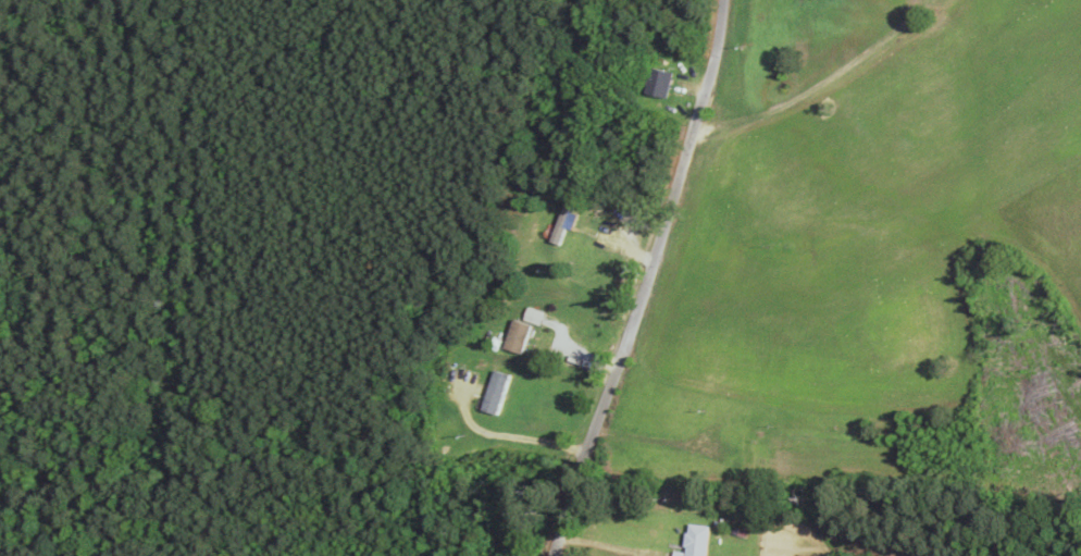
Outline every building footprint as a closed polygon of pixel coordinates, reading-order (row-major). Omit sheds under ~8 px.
[(639,95),(662,101),(670,75),(646,69),(639,95)] [(672,555),(702,555),(705,528),(684,526),(681,555),(672,555)]
